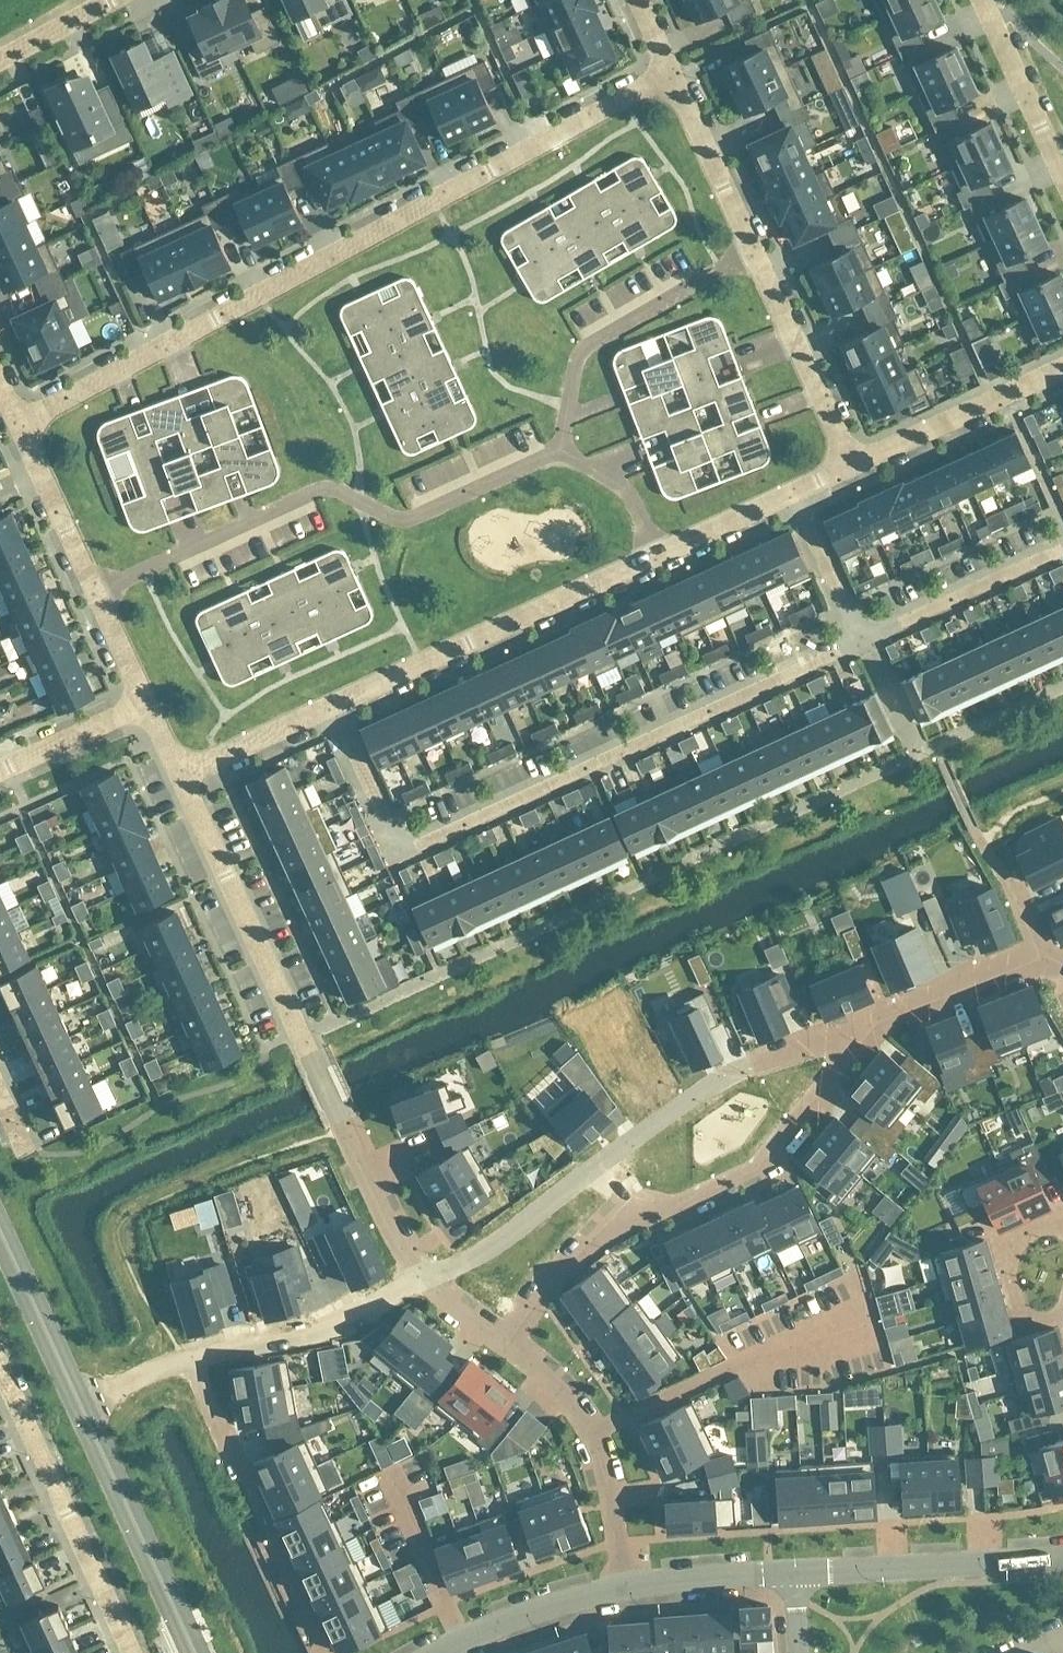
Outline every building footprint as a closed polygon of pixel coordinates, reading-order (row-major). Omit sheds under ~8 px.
[(213,2),(234,46),(249,39),(256,53),(280,42),(267,15),(254,21),(244,0),(217,0),(213,2)] [(346,0),(285,0),(293,18),(312,10),(320,28),(352,13),(346,0)] [(591,0),(545,0),(533,5),(544,29),(594,6),(591,0)] [(751,0),(683,0),(694,23),(724,9),(730,23),(756,11),(751,0)] [(814,2),(821,18),(838,10),(834,0),(820,0),(814,2)] [(921,0),(874,0),(882,18),(892,14),(892,13),(921,0)] [(882,18),(900,55),(924,44),(917,29),(941,18),(933,0),(921,0),(892,13),(892,14),(882,18)] [(219,53),(234,46),(213,2),(199,8),(200,11),(189,16),(202,45),(188,52),(201,79),(225,67),(219,53)] [(594,7),(594,6),(544,29),(555,53),(602,32),(591,9),(594,7)] [(731,92),(786,66),(768,28),(743,40),(749,53),(722,66),(733,89),(730,91),(731,92)] [(615,59),(602,32),(555,53),(556,54),(558,53),(564,66),(556,69),(561,80),(596,64),(598,67),(615,59)] [(495,38),(500,50),(510,45),(505,33),(495,38)] [(111,55),(136,108),(167,94),(170,101),(190,92),(172,53),(152,62),(142,41),(111,55)] [(370,43),(357,51),(363,62),(377,55),(370,43)] [(917,93),(965,71),(955,49),(931,60),(924,44),(900,55),(917,93)] [(516,57),(510,45),(500,50),(506,61),(516,57)] [(496,121),(482,91),(495,85),(484,60),(446,78),(471,133),(496,121)] [(846,69),(845,69),(849,77),(865,70),(862,62),(846,69)] [(803,104),(786,66),(731,92),(742,117),(772,103),(778,116),(803,104)] [(536,92),(525,67),(511,74),(523,99),(536,92)] [(976,93),(965,71),(917,93),(934,131),(959,120),(952,104),(976,93)] [(300,74),(290,78),(298,95),(307,91),(300,74)] [(100,153),(132,139),(108,86),(94,92),(88,79),(81,82),(79,78),(70,83),(68,77),(65,78),(66,81),(46,91),(58,117),(57,117),(62,130),(64,130),(71,144),(91,135),(100,153)] [(347,94),(359,88),(353,78),(342,84),(347,94)] [(471,133),(446,78),(408,95),(419,120),(432,114),(445,141),(469,130),(470,133),(471,133)] [(309,104),(320,98),(315,88),(304,95),(309,104)] [(424,164),(406,126),(419,120),(408,95),(395,101),(398,109),(387,114),(392,127),(380,133),(399,176),(424,164)] [(794,137),(806,131),(801,121),(809,117),(803,104),(778,116),(784,129),(746,146),(758,172),(761,170),(761,169),(800,151),(794,137)] [(47,121),(40,105),(28,111),(35,127),(47,121)] [(853,109),(839,116),(845,130),(859,123),(853,109)] [(231,116),(213,125),(219,138),(237,130),(231,116)] [(952,169),(1000,146),(990,124),(966,135),(959,120),(934,131),(952,169)] [(891,126),(875,133),(883,152),(900,145),(891,126)] [(399,176),(380,133),(356,144),(375,187),(389,180),(387,177),(397,173),(398,176),(399,176)] [(871,148),(865,136),(855,140),(861,152),(871,148)] [(915,146),(927,173),(948,164),(936,137),(915,146)] [(352,198),(326,142),(289,160),(300,185),(313,179),(327,209),(352,198)] [(375,187),(356,144),(333,154),(327,142),(326,142),(352,198),(375,187)] [(1011,169),(1000,146),(952,169),(962,189),(956,192),(963,209),(969,206),(993,195),(986,180),(1011,169)] [(876,159),(871,148),(861,152),(866,164),(876,159)] [(769,195),(811,175),(800,151),(761,169),(761,170),(766,180),(762,182),(769,195)] [(662,191),(644,161),(643,160),(643,159),(640,157),(638,156),(636,156),(634,156),(632,157),(630,157),(612,168),(613,169),(619,179),(620,178),(634,202),(654,237),(671,227),(672,226),(674,225),(675,223),(676,222),(676,220),(676,219),(676,217),(676,216),(675,214),(670,206),(669,207),(659,213),(650,197),(662,191)] [(0,158),(0,189),(18,180),(12,167),(8,169),(2,157),(0,158)] [(301,222),(287,191),(300,185),(289,160),(275,166),(279,175),(255,186),(277,233),(301,222)] [(163,186),(177,180),(171,167),(158,173),(163,186)] [(56,187),(69,184),(66,168),(53,172),(56,187)] [(162,183),(157,174),(145,180),(151,190),(162,183)] [(822,199),(811,175),(769,195),(779,218),(822,199)] [(936,193),(941,207),(958,200),(954,188),(958,187),(954,177),(907,194),(910,203),(936,193)] [(588,229),(634,202),(620,178),(619,179),(600,190),(594,180),(595,180),(594,178),(567,194),(568,196),(568,195),(574,205),(588,229)] [(18,180),(0,189),(0,234),(28,222),(17,197),(24,194),(18,180)] [(277,233),(255,186),(231,197),(228,192),(215,199),(227,224),(240,218),(252,244),(277,233)] [(831,240),(856,229),(839,191),(822,199),(779,218),(780,219),(783,218),(794,242),(825,228),(831,240)] [(987,244),(1035,222),(1025,199),(1001,210),(993,195),(969,206),(987,244)] [(82,197),(70,202),(74,212),(86,207),(82,197)] [(230,264),(214,230),(227,224),(215,199),(201,205),(204,213),(181,224),(206,279),(207,279),(206,275),(230,264)] [(654,237),(634,202),(588,229),(602,252),(603,252),(622,241),(628,251),(627,251),(628,253),(654,237)] [(543,255),(588,229),(574,205),(555,216),(549,206),(550,206),(549,205),(523,220),(543,255)] [(923,212),(913,216),(919,228),(928,224),(923,212)] [(563,288),(557,278),(557,279),(543,255),(523,220),(505,230),(504,231),(503,232),(502,234),(501,236),(501,237),(501,239),(501,241),(501,242),(502,244),(506,251),(508,251),(507,250),(518,244),(527,260),(515,267),(532,296),(533,298),(535,299),(536,300),(539,301),(542,301),(545,301),(547,300),(564,289),(564,288),(563,288)] [(46,242),(46,241),(34,247),(24,225),(29,223),(28,222),(0,234),(0,263),(46,242)] [(1045,244),(1035,222),(987,244),(1004,281),(1004,282),(1028,270),(1021,255),(1045,244)] [(206,279),(181,224),(157,235),(183,290),(206,279)] [(602,252),(588,229),(543,255),(557,279),(557,278),(576,267),(582,277),(582,278),(582,279),(610,263),(609,262),(608,262),(603,252),(602,252)] [(855,258),(867,253),(856,229),(831,240),(837,253),(810,266),(821,290),(821,291),(861,272),(861,271),(855,258)] [(183,290),(157,235),(119,252),(131,277),(144,271),(158,301),(183,290)] [(46,242),(0,263),(0,287),(3,292),(33,278),(39,291),(64,280),(46,242)] [(891,304),(873,266),(861,271),(861,272),(821,291),(821,290),(818,291),(830,317),(860,303),(866,316),(891,304)] [(1062,300),(1062,282),(1060,275),(1035,286),(1028,270),(1004,282),(1004,281),(998,283),(1005,299),(1011,296),(1021,319),(1062,300)] [(928,274),(915,279),(920,291),(921,290),(933,285),(928,274)] [(385,318),(422,301),(414,283),(413,281),(412,280),(411,279),(410,278),(409,278),(407,277),(406,277),(403,277),(400,278),(392,282),(393,283),(394,283),(399,294),(382,301),(377,289),(345,304),(343,305),(341,307),(341,308),(340,310),(340,312),(340,313),(340,315),(341,317),(349,336),(351,335),(350,335),(361,330),(360,329),(385,318)] [(70,304),(66,295),(70,293),(64,280),(39,291),(45,304),(14,318),(25,343),(65,325),(58,309),(70,304)] [(934,294),(894,307),(901,327),(941,313),(934,294)] [(108,305),(112,315),(124,309),(120,300),(108,305)] [(1021,319),(1032,342),(1044,337),(1045,340),(1058,334),(1056,330),(1062,327),(1062,300),(1021,319)] [(435,328),(422,301),(385,318),(407,365),(432,354),(432,353),(423,333),(433,328),(434,329),(435,328)] [(891,304),(866,316),(872,329),(841,343),(852,367),(849,368),(849,369),(892,349),(904,344),(893,320),(897,318),(891,304)] [(731,348),(722,325),(721,324),(720,322),(719,320),(717,319),(715,317),(713,317),(711,316),(709,316),(707,316),(705,316),(684,324),(685,326),(685,325),(694,348),(672,356),(682,383),(713,371),(707,357),(731,348)] [(407,365),(385,318),(360,329),(361,330),(370,350),(360,355),(359,354),(358,355),(371,384),(373,383),(372,382),(383,377),(382,377),(407,365)] [(951,322),(941,327),(947,339),(957,334),(951,322)] [(53,360),(76,350),(65,325),(25,343),(38,371),(55,363),(53,360)] [(980,326),(966,333),(970,342),(984,336),(980,326)] [(1012,332),(1021,352),(1033,347),(1024,327),(1012,332)] [(984,336),(970,342),(982,367),(998,359),(987,335),(984,336)] [(682,383),(672,356),(650,365),(641,343),(642,342),(641,341),(622,348),(620,349),(618,350),(615,353),(614,355),(614,356),(613,358),(613,359),(613,360),(613,362),(613,364),(613,366),(622,389),(645,380),(650,394),(651,394),(682,383)] [(974,371),(962,346),(949,352),(960,377),(974,371)] [(443,348),(432,353),(432,354),(407,365),(429,413),(454,401),(445,381),(455,376),(456,377),(457,376),(444,347),(442,348),(443,348)] [(903,373),(903,372),(892,349),(849,369),(860,393),(903,373)] [(429,413),(407,365),(382,377),(383,377),(392,398),(382,402),(381,402),(380,402),(393,430),(429,413)] [(915,367),(903,372),(903,373),(860,393),(860,394),(864,393),(876,420),(893,412),(892,409),(927,393),(915,367)] [(718,385),(713,371),(682,383),(701,431),(732,420),(755,411),(741,376),(718,385)] [(215,407),(201,413),(212,444),(238,434),(230,412),(252,403),(253,404),(254,403),(247,384),(246,382),(245,380),(244,379),(242,378),(241,376),(239,376),(235,375),(233,375),(231,375),(229,376),(206,384),(215,407)] [(701,431),(682,383),(651,394),(650,394),(627,403),(641,438),(664,429),(670,443),(701,431)] [(212,444),(201,413),(186,418),(178,395),(142,408),(151,431),(163,462),(212,444)] [(475,415),(474,414),(466,395),(464,395),(465,396),(454,401),(429,413),(393,430),(401,448),(402,450),(404,452),(405,452),(407,453),(408,453),(410,454),(412,454),(415,453),(422,449),(422,448),(421,448),(416,437),(433,430),(438,442),(469,428),(471,427),(472,426),(473,425),(474,423),(475,421),(475,420),(475,419),(475,417),(475,415)] [(151,431),(137,436),(129,413),(106,421),(103,423),(101,424),(99,426),(99,427),(98,429),(97,429),(97,432),(97,433),(97,435),(97,436),(97,437),(97,439),(105,459),(106,458),(128,449),(136,472),(163,462),(151,431)] [(769,449),(760,425),(737,434),(732,420),(701,431),(711,458),(733,449),(741,471),(741,472),(741,473),(761,466),(763,465),(765,463),(767,461),(768,459),(769,457),(770,455),(770,453),(770,451),(769,449)] [(1015,430),(995,440),(1010,474),(1016,486),(1036,477),(1015,430)] [(689,466),(711,458),(701,431),(670,443),(675,458),(652,466),(661,489),(661,490),(662,492),(664,494),(665,495),(667,496),(668,497),(670,498),(671,498),(673,498),(676,498),(679,497),(698,490),(698,488),(697,488),(689,466)] [(1040,431),(1032,434),(1037,446),(1045,443),(1040,431)] [(247,456),(238,434),(212,444),(224,475),(238,470),(246,493),(269,484),(271,483),(273,482),(275,481),(276,479),(277,477),(278,475),(278,473),(278,471),(278,469),(278,466),(270,447),(269,447),(269,448),(247,456)] [(995,442),(977,451),(991,483),(1010,474),(995,440),(994,440),(995,442)] [(1051,454),(1045,443),(1037,446),(1043,458),(1051,454)] [(233,498),(224,475),(212,444),(163,462),(174,493),(189,488),(197,511),(233,498)] [(977,451),(958,459),(972,491),(991,483),(977,451)] [(958,459),(939,468),(956,507),(957,507),(954,500),(972,491),(958,459)] [(160,498),(174,493),(163,462),(136,472),(145,494),(122,502),(121,502),(128,522),(129,524),(130,526),(132,527),(133,529),(134,529),(136,530),(139,531),(143,531),(146,530),(169,522),(160,498)] [(937,516),(956,507),(939,468),(920,477),(919,477),(937,516)] [(1052,477),(1057,489),(1062,486),(1062,481),(1060,473),(1052,477)] [(918,525),(937,516),(919,477),(920,477),(919,474),(899,483),(918,525)] [(899,533),(918,525),(899,483),(880,492),(899,533)] [(880,492),(860,501),(861,504),(862,503),(880,542),(881,542),(878,535),(895,527),(898,534),(899,533),(880,492)] [(1025,507),(1029,514),(1041,509),(1037,501),(1025,507)] [(861,551),(880,542),(862,503),(861,504),(843,512),(861,551)] [(1029,514),(1025,507),(1014,512),(1017,520),(1029,514)] [(0,516),(0,542),(21,532),(11,511),(0,516)] [(841,560),(861,551),(843,512),(823,521),(841,560)] [(987,524),(991,532),(1003,527),(999,519),(987,524)] [(991,532),(987,524),(975,530),(979,537),(991,532)] [(0,542),(0,567),(27,554),(18,535),(21,533),(21,532),(0,542)] [(768,539),(767,539),(788,586),(811,576),(790,532),(769,542),(768,539)] [(949,542),(953,550),(965,544),(961,536),(949,542)] [(788,586),(767,539),(746,549),(764,588),(784,579),(787,586),(788,586)] [(937,547),(941,555),(953,550),(949,542),(937,547)] [(314,560),(319,570),(320,570),(331,595),(348,632),(367,623),(368,622),(370,620),(371,619),(371,617),(372,616),(372,614),(372,612),(372,611),(371,609),(367,602),(366,602),(366,603),(355,608),(348,591),(360,586),(346,555),(345,553),(344,552),(341,550),(339,549),(337,549),(335,549),(334,549),(332,550),(313,558),(314,560)] [(764,588),(746,549),(724,559),(746,606),(746,605),(743,598),(764,588)] [(0,567),(0,582),(3,590),(40,573),(39,572),(36,573),(27,554),(0,567)] [(911,559),(915,567),(927,562),(923,554),(911,559)] [(746,606),(724,559),(723,559),(725,562),(704,572),(724,615),(746,606)] [(899,565),(903,573),(915,567),(911,559),(899,565)] [(320,570),(319,570),(299,579),(294,569),(295,569),(294,567),(265,580),(266,582),(267,582),(271,592),(272,592),(284,617),(331,595),(320,570)] [(1048,571),(1054,583),(1062,579),(1056,567),(1048,571)] [(885,571),(873,577),(877,585),(889,579),(885,571)] [(724,615),(704,572),(683,581),(703,625),(724,615)] [(40,573),(3,590),(13,610),(49,593),(40,573)] [(877,585),(873,577),(861,582),(865,590),(877,585)] [(703,625),(683,581),(661,591),(681,635),(703,625)] [(1013,587),(1019,599),(1027,595),(1021,583),(1013,587)] [(1011,602),(1019,599),(1013,587),(1005,591),(1011,602)] [(272,592),(271,592),(251,601),(247,591),(247,589),(219,602),(236,639),(284,617),(272,592)] [(681,635),(661,591),(641,601),(639,598),(638,598),(656,638),(677,628),(680,636),(681,635)] [(49,593),(13,610),(22,630),(58,613),(49,593)] [(348,632),(331,595),(284,617),(295,642),(296,641),(316,632),(321,643),(320,643),(321,644),(348,632)] [(656,638),(638,598),(617,608),(635,648),(656,638)] [(248,664),(236,639),(219,602),(200,610),(199,612),(198,612),(197,614),(196,615),(195,617),(195,619),(195,620),(196,622),(196,624),(200,632),(201,631),(201,630),(212,625),(219,642),(207,647),(222,679),(224,682),(225,683),(226,683),(228,684),(230,684),(232,685),(233,684),(235,684),(254,675),(253,673),(253,674),(248,663),(248,664)] [(970,607),(976,619),(984,615),(978,603),(970,607)] [(816,613),(812,604),(799,610),(803,619),(816,613)] [(1051,612),(1062,638),(1062,606),(1051,612)] [(962,610),(968,622),(976,619),(970,607),(962,610)] [(635,648),(617,608),(595,618),(617,665),(618,665),(614,657),(635,648)] [(803,619),(799,610),(787,615),(791,624),(803,619)] [(1062,651),(1062,638),(1051,612),(1029,622),(1046,659),(1062,651)] [(58,613),(22,630),(31,650),(68,634),(58,613)] [(295,642),(284,617),(236,639),(248,664),(248,663),(268,654),(273,664),(272,665),(273,666),(302,653),(301,651),(300,652),(296,641),(295,642)] [(617,665),(595,618),(574,628),(595,675),(617,665)] [(950,620),(944,623),(948,633),(954,630),(950,620)] [(1025,669),(1046,659),(1029,622),(1008,631),(1025,669)] [(927,626),(933,638),(941,634),(935,623),(927,626)] [(773,633),(769,624),(756,629),(761,638),(773,633)] [(925,642),(933,638),(927,626),(920,630),(925,642)] [(595,675),(574,628),(573,628),(575,631),(554,641),(571,677),(591,668),(595,675)] [(761,638),(756,629),(744,635),(748,644),(761,638)] [(1004,679),(1025,669),(1008,631),(986,641),(1004,679)] [(68,634),(31,650),(41,671),(74,655),(65,636),(68,635),(68,634)] [(571,677),(554,641),(532,651),(549,687),(571,677)] [(982,689),(1004,679),(986,641),(965,651),(982,689)] [(890,658),(898,654),(893,642),(885,646),(890,658)] [(730,652),(726,643),(714,649),(718,658),(730,652)] [(718,658),(714,649),(701,655),(705,664),(718,658)] [(549,687),(532,651),(511,661),(528,697),(549,687)] [(961,698),(982,689),(965,651),(943,661),(961,698)] [(74,655),(41,671),(50,691),(83,676),(74,655)] [(850,662),(855,674),(863,670),(858,659),(850,662)] [(528,697),(511,661),(490,671),(506,707),(528,697)] [(939,708),(961,698),(943,661),(922,671),(939,708)] [(687,672),(683,663),(671,669),(675,678),(687,672)] [(675,678),(671,669),(658,674),(663,683),(675,678)] [(506,707),(490,671),(468,681),(485,717),(506,707)] [(922,671),(900,681),(917,719),(939,708),(922,671)] [(814,679),(820,691),(828,687),(822,675),(814,679)] [(83,676),(50,691),(60,712),(93,697),(83,676)] [(820,691),(814,679),(806,682),(812,694),(820,691)] [(485,717),(468,681),(447,690),(464,727),(485,717)] [(644,692),(640,683),(628,689),(632,698),(644,692)] [(632,698),(628,689),(616,694),(620,703),(632,698)] [(464,727),(447,690),(425,700),(442,737),(464,727)] [(869,741),(891,731),(874,693),(852,704),(869,741)] [(777,710),(785,707),(779,695),(771,698),(777,710)] [(777,710),(771,698),(763,702),(769,714),(777,710)] [(442,737),(425,700),(404,710),(421,747),(442,737)] [(601,712),(597,703),(585,708),(589,717),(601,712)] [(852,704),(830,713),(847,751),(869,741),(852,704)] [(589,717),(585,708),(573,714),(577,723),(589,717)] [(421,747),(404,710),(382,720),(399,757),(421,747)] [(830,713),(809,723),(826,761),(847,751),(830,713)] [(734,730),(742,727),(736,715),(728,718),(734,730)] [(720,722),(726,734),(734,730),(728,718),(720,722)] [(399,757),(382,720),(360,730),(377,767),(399,757)] [(558,731),(554,722),(542,728),(546,737),(558,731)] [(809,723),(787,733),(804,771),(826,761),(809,723)] [(546,737),(542,728),(530,734),(534,743),(546,737)] [(787,733),(766,743),(783,780),(804,771),(787,733)] [(686,738),(691,750),(699,746),(693,734),(686,738)] [(678,742),(683,754),(691,750),(686,738),(678,742)] [(516,751),(511,742),(499,748),(503,757),(516,751)] [(766,743),(744,753),(762,790),(783,780),(766,743)] [(503,757),(499,748),(487,753),(491,763),(503,757)] [(744,753),(723,763),(740,800),(762,790),(744,753)] [(643,758),(648,770),(656,766),(651,754),(643,758)] [(339,768),(334,756),(326,760),(332,772),(339,768)] [(648,770),(643,758),(635,761),(640,773),(648,770)] [(473,771),(469,762),(456,768),(461,777),(473,771)] [(723,763),(702,773),(719,810),(740,800),(723,763)] [(294,788),(285,766),(247,784),(257,806),(295,789),(294,788)] [(345,780),(339,768),(332,772),(337,784),(345,780)] [(461,777),(456,768),(444,773),(448,782),(461,777)] [(114,771),(81,786),(91,807),(127,791),(127,790),(124,792),(114,771)] [(702,773),(680,783),(697,820),(719,810),(702,773)] [(600,778),(605,790),(613,786),(608,774),(600,778)] [(430,791),(426,782),(414,787),(418,796),(430,791)] [(680,783),(659,792),(676,830),(697,820),(680,783)] [(302,785),(294,788),(295,789),(257,806),(267,828),(305,810),(305,811),(312,808),(302,785)] [(418,796),(414,787),(401,793),(406,802),(418,796)] [(575,803),(583,800),(577,788),(569,792),(575,803)] [(127,791),(91,807),(100,828),(136,811),(127,791)] [(575,803),(569,792),(561,795),(567,807),(575,803)] [(659,792),(637,802),(654,840),(676,830),(659,792)] [(359,811),(354,799),(346,803),(351,815),(359,811)] [(637,802),(615,813),(632,850),(654,840),(637,802)] [(527,811),(532,823),(540,820),(534,808),(527,811)] [(277,849),(315,832),(305,811),(305,810),(267,828),(277,849)] [(136,811),(100,828),(110,848),(146,831),(136,811)] [(365,823),(359,811),(351,815),(357,827),(365,823)] [(532,823),(527,811),(519,815),(524,827),(532,823)] [(603,864),(625,853),(608,816),(585,826),(603,864)] [(1027,833),(1034,847),(1018,855),(1033,884),(1062,869),(1062,827),(1059,818),(1027,833)] [(36,832),(49,827),(45,819),(33,824),(36,832)] [(581,874),(603,864),(585,826),(564,836),(581,874)] [(49,827),(36,832),(40,841),(52,835),(49,827)] [(484,831),(489,843),(497,839),(492,827),(484,831)] [(146,831),(110,848),(119,868),(155,852),(146,831)] [(476,835),(481,847),(489,843),(484,831),(476,835)] [(18,845),(30,840),(27,832),(15,837),(18,845)] [(324,852),(315,832),(277,849),(287,870),(325,853),(324,852)] [(560,883),(581,874),(564,836),(543,846),(560,883)] [(30,840),(18,845),(22,853),(34,848),(30,840)] [(379,854),(374,842),(366,846),(371,858),(379,854)] [(538,893),(560,883),(543,846),(521,856),(538,893)] [(441,851),(446,863),(454,859),(449,847),(441,851)] [(297,892),(342,871),(331,849),(324,852),(325,853),(287,870),(297,892)] [(446,863),(441,851),(433,855),(438,866),(446,863)] [(155,852),(119,868),(128,888),(161,873),(152,854),(155,852)] [(385,866),(379,854),(371,858),(377,869),(385,866)] [(517,903),(538,893),(521,856),(500,866),(517,903)] [(55,873),(67,867),(64,859),(51,865),(55,873)] [(496,913),(517,903),(500,866),(478,876),(496,913)] [(67,867),(55,873),(59,881),(71,875),(67,867)] [(398,871),(403,883),(411,879),(406,867),(398,871)] [(274,871),(285,902),(295,898),(285,868),(274,871)] [(352,894),(342,871),(297,892),(307,913),(344,896),(345,897),(352,894)] [(907,872),(883,882),(889,895),(912,884),(907,872)] [(161,873),(128,888),(138,910),(171,894),(161,873)] [(474,923),(496,913),(478,876),(457,886),(474,923)] [(40,893),(52,887),(49,879),(36,885),(40,893)] [(399,897),(393,885),(385,889),(391,900),(399,897)] [(453,933),(474,923),(457,886),(435,895),(453,933)] [(52,887),(40,893),(44,901),(56,895),(52,887)] [(962,901),(948,907),(962,941),(976,936),(981,948),(1011,935),(991,887),(961,899),(962,901)] [(435,895),(413,906),(430,943),(453,933),(435,895)] [(354,917),(345,897),(344,896),(307,913),(317,935),(354,917)] [(404,909),(399,897),(391,900),(396,912),(404,909)] [(934,897),(923,901),(927,913),(934,910),(937,903),(934,897)] [(74,914),(86,908),(82,900),(70,905),(74,914)] [(1045,910),(1061,942),(1062,942),(1062,901),(1045,910)] [(0,911),(0,940),(19,932),(7,908),(0,911)] [(86,908),(74,914),(78,922),(90,916),(86,908)] [(174,910),(141,926),(150,947),(183,932),(174,910)] [(67,919),(63,911),(51,916),(55,925),(67,919)] [(364,939),(354,917),(317,935),(327,956),(364,939)] [(842,932),(853,958),(865,953),(854,927),(842,932)] [(411,943),(419,940),(413,928),(405,931),(411,943)] [(914,928),(875,944),(892,986),(920,975),(915,965),(927,959),(914,928)] [(0,940),(0,970),(12,965),(31,956),(19,932),(0,940)] [(183,932),(150,947),(160,967),(193,952),(183,932)] [(91,950),(103,944),(99,936),(87,942),(91,950)] [(336,978),(374,960),(364,939),(327,956),(336,978)] [(424,952),(419,940),(411,943),(416,955),(424,952)] [(780,943),(767,949),(774,966),(787,960),(780,943)] [(193,952),(160,967),(169,987),(202,972),(193,952)] [(711,980),(698,954),(687,959),(699,985),(711,980)] [(386,955),(374,960),(336,978),(347,1000),(379,985),(383,992),(399,984),(386,955)] [(78,974),(90,969),(86,961),(74,966),(78,974)] [(0,980),(0,986),(9,1006),(47,988),(35,963),(0,980)] [(869,997),(856,966),(811,985),(814,992),(812,993),(819,1010),(821,1009),(824,1016),(869,997)] [(90,969),(78,974),(81,982),(94,977),(90,969)] [(202,972),(169,987),(178,1007),(211,992),(202,972)] [(766,981),(765,980),(739,991),(759,1039),(786,1028),(777,1009),(793,1002),(781,974),(766,981)] [(109,990),(121,985),(118,976),(106,982),(109,990)] [(121,985),(109,990),(113,998),(125,993),(121,985)] [(1030,986),(1005,996),(1024,1044),(1025,1044),(1049,1034),(1030,986)] [(12,1006),(22,1029),(58,1012),(47,988),(9,1006),(10,1007),(12,1006)] [(693,1066),(697,1064),(701,1062),(709,1058),(711,1057),(719,1054),(708,1029),(718,1024),(703,991),(691,997),(696,1007),(671,1018),(679,1036),(670,1040),(669,1040),(679,1062),(689,1057),(693,1066)] [(221,1012),(211,992),(178,1007),(188,1028),(221,1012)] [(1024,1044),(1005,996),(979,1006),(990,1034),(978,1039),(988,1065),(1001,1059),(1000,1057),(1026,1046),(1025,1044),(1024,1044)] [(100,1022),(112,1016),(108,1008),(96,1014),(100,1022)] [(58,1012),(22,1029),(33,1052),(69,1036),(58,1012)] [(221,1012),(188,1028),(197,1048),(230,1033),(221,1012)] [(112,1016),(100,1022),(103,1030),(115,1024),(112,1016)] [(935,1045),(947,1075),(962,1069),(966,1079),(990,1069),(988,1065),(978,1039),(965,1044),(954,1016),(914,1031),(921,1051),(935,1045)] [(128,1031),(140,1025),(136,1017),(124,1022),(128,1031)] [(140,1025),(128,1031),(132,1039),(144,1033),(140,1025)] [(230,1033),(197,1048),(208,1072),(225,1065),(223,1061),(240,1054),(230,1033)] [(69,1036),(33,1052),(44,1076),(79,1059),(69,1036)] [(608,1118),(590,1098),(602,1086),(577,1050),(560,1066),(576,1084),(546,1112),(578,1147),(588,1137),(590,1138),(599,1130),(597,1128),(608,1118)] [(881,1050),(864,1071),(906,1106),(915,1095),(924,1102),(939,1083),(914,1059),(905,1069),(881,1050)] [(122,1069),(134,1064),(130,1056),(118,1061),(122,1069)] [(147,1071),(159,1065),(155,1057),(143,1063),(147,1071)] [(79,1059),(44,1076),(55,1099),(53,1100),(53,1101),(90,1083),(79,1059)] [(134,1064),(122,1069),(125,1078),(137,1072),(134,1064)] [(159,1065),(147,1071),(150,1079),(162,1074),(159,1065)] [(864,1071),(846,1092),(875,1116),(867,1126),(889,1145),(905,1125),(897,1118),(906,1106),(864,1071)] [(90,1083),(53,1101),(64,1126),(102,1109),(90,1083)] [(445,1083),(413,1095),(409,1085),(391,1093),(394,1102),(391,1103),(401,1130),(465,1106),(461,1094),(451,1098),(445,1083)] [(1015,1108),(1005,1113),(1008,1119),(1018,1115),(1015,1108)] [(466,1127),(460,1114),(435,1126),(441,1138),(466,1127)] [(835,1117),(817,1138),(860,1174),(861,1173),(863,1170),(877,1153),(880,1155),(886,1161),(895,1150),(889,1145),(867,1126),(858,1137),(835,1117)] [(466,1127),(441,1138),(447,1151),(472,1139),(466,1127)] [(817,1138),(800,1159),(835,1188),(826,1199),(836,1207),(863,1174),(861,1173),(860,1174),(817,1138)] [(1013,1162),(1000,1168),(1023,1218),(1048,1206),(1035,1179),(1048,1173),(1033,1141),(1009,1152),(1013,1162)] [(1058,1146),(1056,1143),(1044,1149),(1055,1174),(1062,1171),(1062,1143),(1058,1146)] [(469,1145),(418,1174),(432,1197),(482,1168),(469,1145)] [(495,1178),(489,1181),(482,1168),(432,1197),(446,1221),(472,1206),(479,1218),(508,1201),(495,1178)] [(1023,1218),(1000,1168),(957,1188),(967,1210),(953,1216),(957,1225),(978,1216),(974,1207),(986,1202),(998,1229),(1023,1218)] [(919,1170),(910,1181),(919,1188),(928,1178),(919,1170)] [(292,1172),(278,1179),(300,1228),(315,1221),(292,1172)] [(798,1186),(776,1196),(797,1241),(802,1239),(804,1241),(821,1233),(798,1186)] [(216,1197),(225,1226),(239,1221),(231,1192),(216,1197)] [(756,1206),(755,1207),(774,1248),(775,1252),(797,1241),(776,1196),(764,1202),(756,1206)] [(214,1222),(207,1199),(194,1203),(194,1205),(199,1221),(201,1226),(214,1222)] [(753,1200),(730,1211),(752,1256),(751,1256),(752,1259),(768,1251),(774,1248),(755,1207),(756,1206),(753,1200)] [(730,1211),(709,1221),(731,1266),(732,1265),(747,1258),(751,1256),(752,1256),(730,1211)] [(830,1246),(843,1240),(831,1215),(818,1221),(830,1246)] [(357,1217),(316,1236),(327,1260),(339,1255),(353,1285),(382,1271),(357,1217)] [(709,1221),(688,1231),(709,1276),(709,1277),(711,1281),(734,1270),(732,1265),(731,1266),(709,1221)] [(884,1237),(894,1245),(900,1238),(889,1230),(884,1237)] [(688,1231),(666,1242),(685,1282),(687,1287),(695,1283),(709,1277),(709,1276),(688,1231)] [(930,1254),(937,1278),(990,1263),(983,1239),(930,1254)] [(663,1254),(657,1243),(649,1247),(655,1258),(663,1254)] [(256,1263),(245,1266),(256,1302),(261,1301),(266,1317),(297,1308),(292,1291),(308,1286),(296,1246),(254,1259),(256,1263)] [(604,1263),(562,1294),(576,1314),(619,1283),(604,1263)] [(996,1286),(990,1263),(937,1278),(944,1302),(949,1300),(948,1299),(996,1286)] [(174,1281),(189,1331),(220,1322),(215,1305),(220,1304),(220,1303),(232,1299),(221,1264),(203,1270),(203,1272),(174,1281)] [(667,1264),(659,1268),(665,1279),(673,1276),(667,1264)] [(830,1279),(826,1272),(815,1277),(818,1285),(830,1279)] [(665,1279),(671,1291),(679,1287),(673,1276),(665,1279)] [(815,1277),(803,1283),(806,1291),(818,1285),(815,1277)] [(619,1283),(576,1314),(591,1334),(595,1331),(594,1330),(633,1303),(632,1302),(619,1283)] [(1003,1308),(996,1286),(948,1299),(949,1300),(955,1322),(1003,1308)] [(776,1305),(788,1300),(784,1292),(772,1298),(776,1305)] [(772,1298),(760,1303),(764,1311),(776,1305),(772,1298)] [(633,1303),(594,1330),(595,1331),(608,1349),(651,1319),(650,1318),(636,1299),(632,1302),(633,1303)] [(689,1320),(696,1315),(688,1305),(681,1310),(689,1320)] [(894,1315),(891,1307),(879,1310),(881,1319),(894,1315)] [(1010,1332),(1003,1308),(955,1322),(962,1346),(1010,1332)] [(376,1328),(360,1339),(369,1346),(373,1350),(372,1352),(390,1367),(392,1368),(393,1369),(428,1326),(407,1309),(386,1336),(376,1328)] [(745,1320),(741,1312),(729,1318),(733,1326),(745,1320)] [(696,1315),(689,1320),(696,1331),(703,1326),(696,1315)] [(883,1327),(896,1324),(894,1315),(881,1319),(883,1327)] [(651,1319),(608,1349),(622,1368),(666,1336),(652,1316),(650,1318),(651,1319)] [(729,1318),(718,1324),(721,1332),(733,1326),(729,1318)] [(392,1368),(391,1370),(413,1389),(423,1397),(441,1375),(430,1367),(449,1343),(428,1326),(393,1369),(392,1368)] [(1061,1354),(1054,1327),(1001,1343),(1008,1369),(1061,1354)] [(666,1336),(622,1368),(635,1387),(633,1389),(634,1390),(639,1397),(658,1383),(653,1376),(681,1356),(666,1336)] [(891,1353),(894,1365),(903,1363),(899,1350),(891,1353)] [(1061,1354),(1008,1369),(1015,1392),(1062,1378),(1062,1360),(1061,1354)] [(286,1359),(230,1370),(235,1397),(291,1386),(286,1359)] [(441,1375),(423,1397),(434,1405),(456,1423),(457,1424),(458,1422),(457,1421),(492,1378),(471,1361),(452,1384),(450,1383),(441,1375)] [(975,1365),(966,1368),(970,1380),(978,1378),(975,1365)] [(335,1378),(348,1375),(346,1367),(333,1369),(335,1378)] [(322,1380),(335,1378),(333,1369),(321,1372),(322,1380)] [(348,1375),(335,1378),(360,1409),(367,1400),(354,1384),(348,1375)] [(492,1378),(457,1421),(458,1422),(477,1437),(476,1439),(487,1448),(504,1427),(493,1418),(513,1395),(492,1378)] [(1015,1392),(1022,1416),(1007,1420),(1011,1432),(1049,1421),(1045,1409),(1062,1404),(1062,1378),(1015,1392)] [(291,1386),(235,1397),(240,1423),(263,1419),(269,1418),(273,1435),(299,1426),(296,1413),(291,1386)] [(863,1389),(842,1391),(843,1408),(880,1406),(879,1386),(863,1387),(863,1389)] [(413,1389),(408,1396),(418,1404),(423,1397),(413,1389)] [(969,1405),(977,1403),(974,1390),(965,1392),(969,1405)] [(818,1393),(819,1401),(832,1400),(831,1392),(818,1393)] [(819,1401),(818,1393),(805,1394),(806,1402),(819,1401)] [(832,1400),(819,1401),(819,1412),(836,1411),(835,1400),(832,1400)] [(691,1402),(639,1426),(651,1451),(703,1426),(691,1402)] [(969,1405),(973,1418),(981,1415),(977,1403),(969,1405)] [(750,1411),(734,1412),(735,1420),(751,1419),(750,1411)] [(764,1418),(764,1427),(777,1426),(777,1417),(764,1418)] [(764,1418),(751,1419),(751,1428),(764,1427),(764,1418)] [(885,1452),(899,1451),(897,1423),(883,1424),(885,1452)] [(883,1424),(869,1425),(871,1453),(885,1452),(883,1424)] [(274,1454),(252,1463),(264,1488),(316,1464),(305,1440),(305,1439),(299,1426),(273,1435),(280,1451),(274,1454)] [(512,1426),(506,1433),(516,1441),(522,1434),(512,1426)] [(703,1426),(651,1451),(663,1476),(715,1451),(703,1426)] [(1025,1437),(1029,1450),(1039,1447),(1046,1472),(1062,1467),(1062,1440),(1054,1442),(1051,1430),(1025,1437)] [(522,1434),(516,1441),(526,1450),(532,1443),(522,1434)] [(383,1443),(380,1435),(368,1440),(371,1448),(383,1443)] [(767,1453),(746,1455),(747,1468),(768,1467),(767,1453)] [(955,1453),(928,1455),(931,1507),(959,1505),(955,1453)] [(734,1468),(730,1455),(703,1462),(707,1476),(734,1468)] [(931,1507),(928,1455),(900,1457),(904,1509),(931,1507)] [(997,1483),(995,1455),(980,1456),(982,1484),(997,1483)] [(982,1484),(980,1456),(966,1457),(968,1485),(982,1484)] [(872,1461),(847,1463),(850,1517),(876,1516),(872,1461)] [(850,1517),(847,1463),(823,1464),(827,1519),(850,1517)] [(316,1464),(264,1488),(275,1513),(327,1489),(316,1464)] [(827,1519),(823,1464),(799,1466),(799,1469),(800,1469),(803,1521),(827,1519)] [(1046,1472),(1041,1473),(1046,1489),(1037,1492),(1040,1503),(1062,1497),(1062,1467),(1046,1472)] [(707,1476),(711,1489),(737,1482),(734,1468),(707,1476)] [(800,1469),(799,1469),(775,1470),(779,1523),(803,1521),(800,1469)] [(463,1483),(476,1479),(473,1471),(460,1475),(463,1483)] [(460,1475),(448,1479),(451,1488),(463,1483),(460,1475)] [(567,1482),(541,1491),(561,1546),(587,1537),(567,1482)] [(541,1491),(516,1500),(535,1555),(561,1546),(541,1491)] [(9,1512),(0,1493),(0,1516),(9,1512)] [(354,1510),(362,1506),(357,1494),(349,1498),(354,1510)] [(433,1503),(430,1495),(418,1499),(421,1508),(433,1503)] [(733,1497),(665,1501),(667,1530),(714,1526),(717,1526),(735,1525),(733,1497)] [(321,1498),(276,1519),(286,1542),(332,1520),(331,1519),(321,1498)] [(354,1510),(360,1522),(368,1518),(362,1506),(354,1510)] [(0,1516),(0,1545),(20,1536),(9,1512),(0,1516)] [(500,1513),(477,1522),(495,1574),(519,1565),(500,1513)] [(332,1520),(286,1542),(296,1563),(344,1541),(333,1518),(331,1519),(332,1520)] [(477,1522),(454,1530),(457,1540),(458,1540),(473,1581),(495,1574),(477,1522)] [(0,1545),(0,1574),(33,1558),(33,1557),(30,1558),(20,1536),(0,1545)] [(382,1549),(377,1537),(369,1540),(374,1552),(382,1549)] [(457,1540),(435,1548),(450,1590),(473,1581),(458,1540),(457,1540)] [(344,1541),(296,1563),(306,1584),(354,1562),(353,1561),(344,1541)] [(374,1552),(380,1564),(388,1561),(382,1549),(374,1552)] [(0,1574),(0,1586),(7,1601),(45,1583),(33,1558),(0,1574)] [(354,1562),(306,1584),(316,1606),(364,1583),(364,1584),(367,1583),(356,1560),(353,1561),(354,1562)] [(416,1571),(408,1574),(414,1586),(421,1583),(416,1571)] [(364,1583),(316,1606),(326,1627),(374,1605),(374,1604),(366,1588),(364,1584),(364,1583)] [(414,1586),(410,1588),(415,1600),(427,1594),(421,1583),(414,1586)] [(58,1604),(47,1609),(42,1598),(18,1609),(23,1620),(15,1624),(26,1648),(69,1628),(58,1604)] [(374,1605),(326,1627),(337,1650),(338,1652),(388,1628),(376,1603),(374,1604),(374,1605)] [(767,1604),(740,1606),(741,1612),(728,1613),(730,1634),(742,1633),(744,1652),(771,1652),(767,1604)] [(728,1613),(704,1614),(707,1652),(716,1652),(731,1652),(730,1634),(728,1613)] [(704,1614),(681,1616),(684,1652),(707,1652),(704,1614)] [(681,1616),(656,1618),(656,1622),(658,1652),(684,1652),(681,1616)] [(656,1622),(633,1624),(635,1652),(658,1652),(656,1622)] [(633,1624),(609,1626),(610,1642),(611,1652),(635,1652),(633,1624)] [(67,1631),(69,1630),(69,1628),(26,1648),(21,1650),(23,1652),(77,1652),(67,1631)] [(610,1642),(589,1650),(583,1634),(560,1642),(564,1652),(611,1652),(610,1642)] [(560,1642),(538,1649),(539,1652),(564,1652),(560,1642)]
